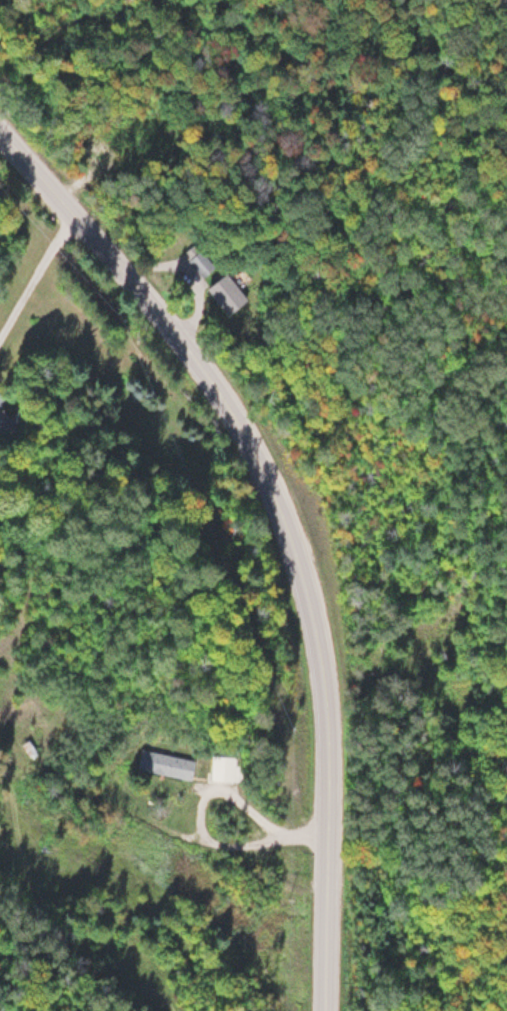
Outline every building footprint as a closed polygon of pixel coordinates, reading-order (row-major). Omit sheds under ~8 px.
[(211,270),(203,253),(191,258),(199,276),(211,270)] [(246,300),(225,272),(205,288),(225,315),(246,300)] [(1,435),(18,421),(0,398),(0,435),(1,435)] [(191,779),(194,759),(139,749),(135,769),(191,779)] [(235,755),(212,755),(212,780),(235,780),(235,755)]
